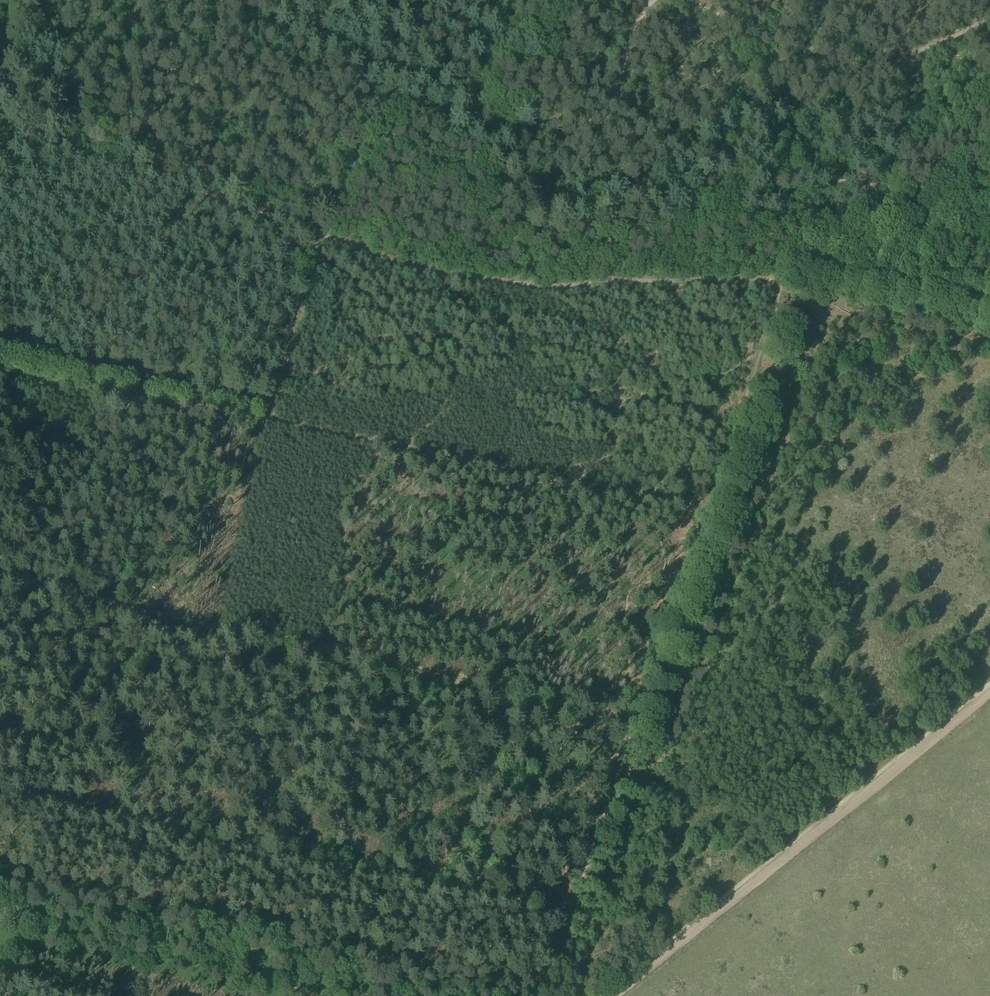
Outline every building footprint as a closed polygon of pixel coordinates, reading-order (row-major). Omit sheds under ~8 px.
[(844,794),(820,814),(823,817),(847,797),(844,794)]
